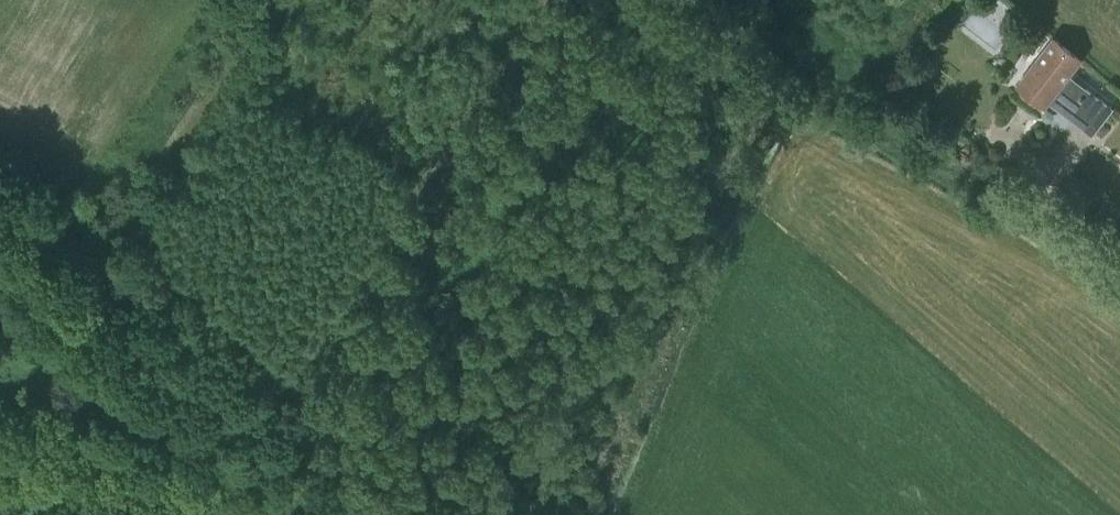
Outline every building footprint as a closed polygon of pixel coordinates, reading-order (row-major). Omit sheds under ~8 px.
[(1093,133),(1113,108),(1069,73),(1081,58),(1056,39),(1020,85),(1046,104),(1049,99),(1093,133)]
